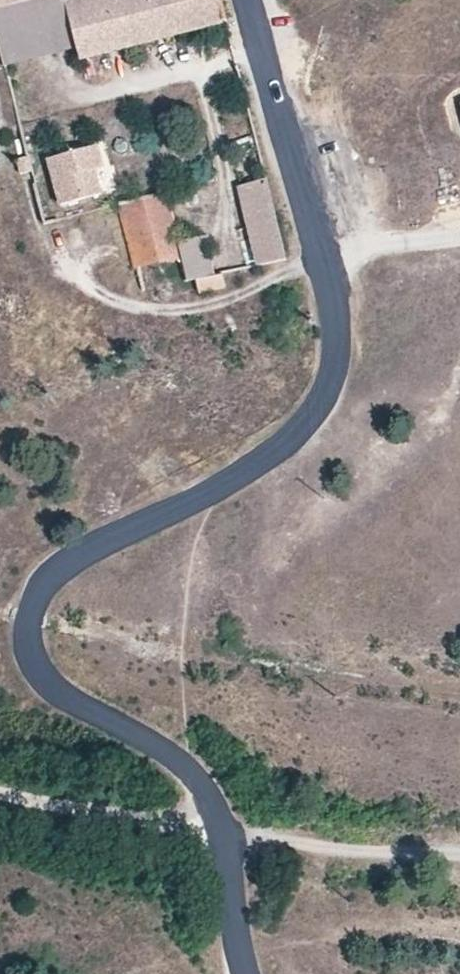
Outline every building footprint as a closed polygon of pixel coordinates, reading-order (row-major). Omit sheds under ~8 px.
[(4,67),(73,51),(67,23),(48,26),(41,0),(40,0),(0,10),(0,51),(4,67)] [(40,0),(0,0),(0,10),(40,0)] [(78,64),(230,27),(224,0),(41,0),(48,26),(67,23),(73,51),(78,64)] [(51,158),(63,202),(103,190),(97,166),(105,163),(100,143),(51,158)] [(31,172),(27,156),(17,159),(21,175),(31,172)] [(284,257),(266,178),(243,184),(260,262),(284,257)] [(174,243),(163,194),(117,205),(138,292),(182,281),(210,274),(201,236),(174,243)] [(459,221),(459,207),(435,214),(438,226),(459,221)] [(202,293),(227,286),(224,272),(198,278),(202,293)]
